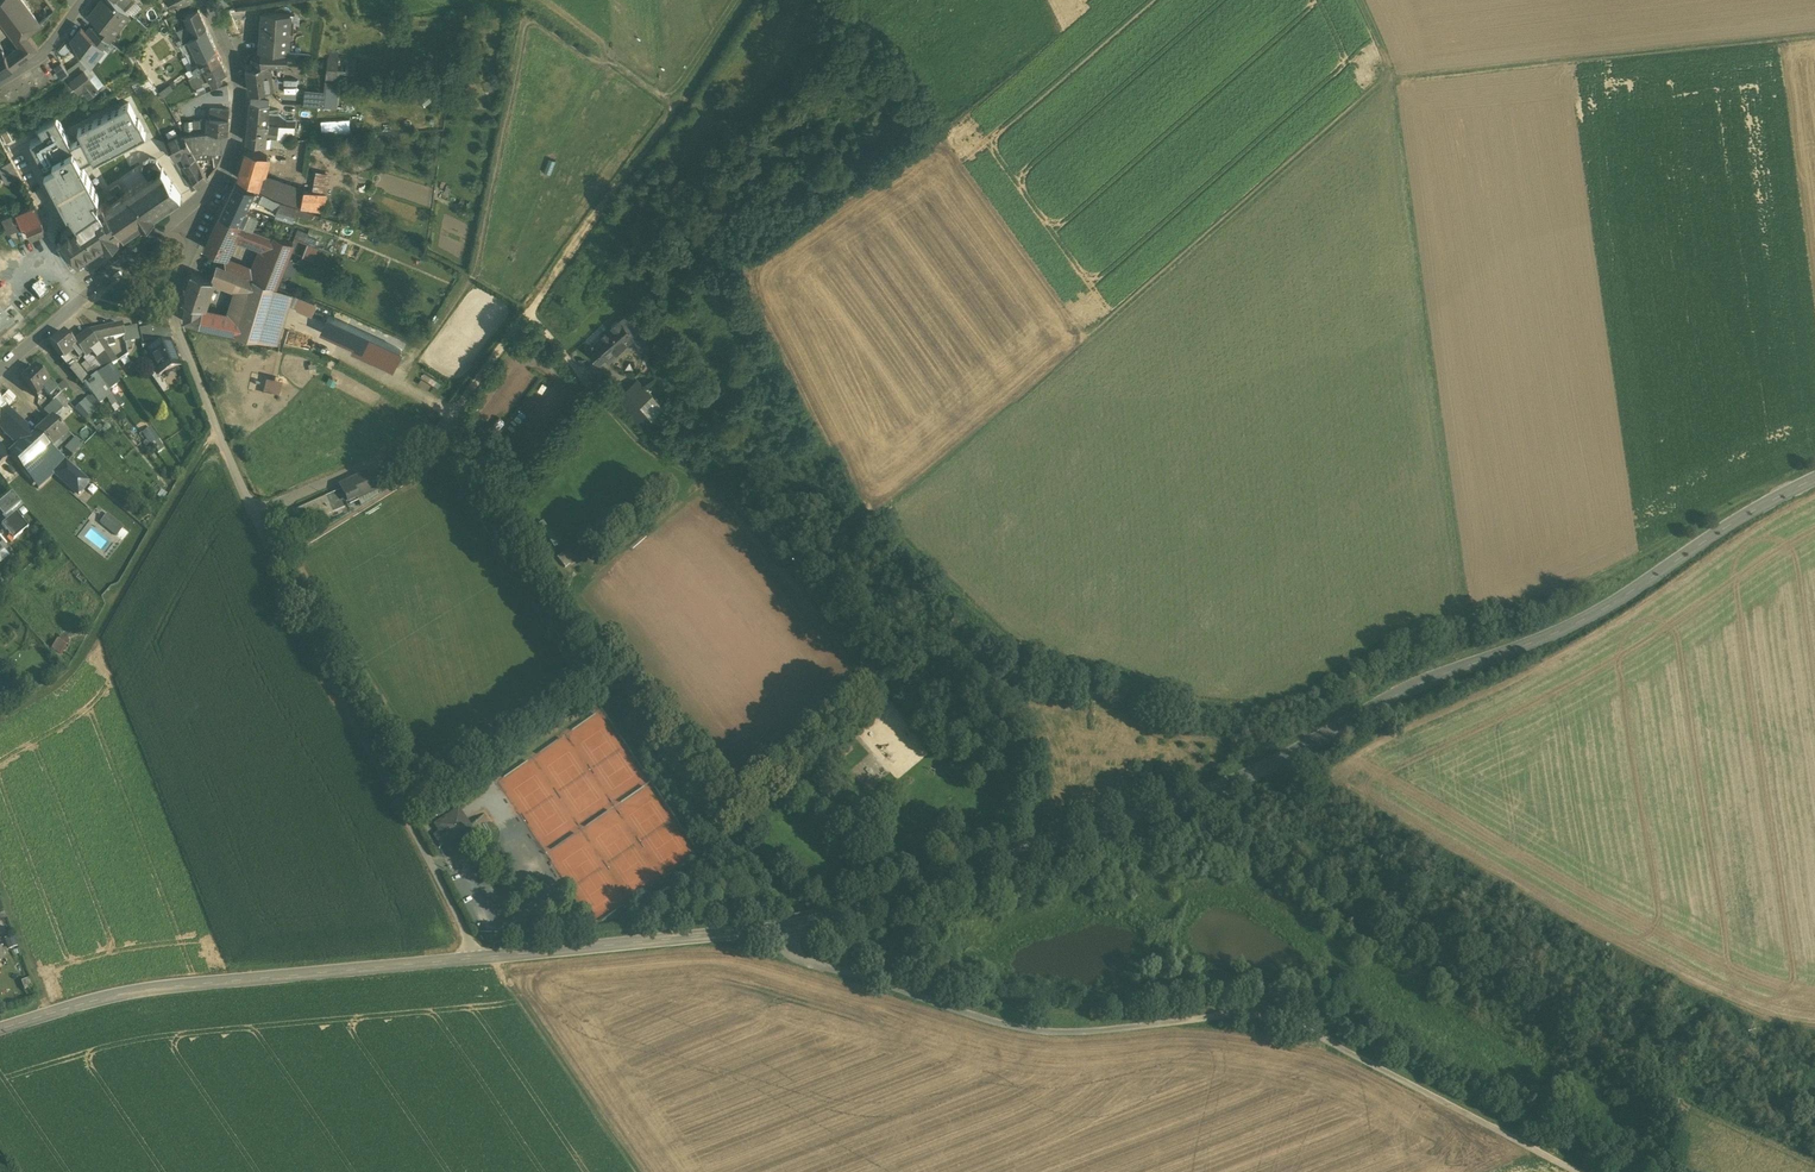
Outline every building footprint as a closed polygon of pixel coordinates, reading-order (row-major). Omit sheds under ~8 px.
[(51,0),(0,0),(0,12),(17,33),(22,39),(31,50),(40,43),(28,29),(40,20),(41,18),(40,17),(54,6),(55,5),(54,4),(51,0)] [(90,12),(100,20),(114,31),(130,10),(125,6),(125,7),(117,0),(100,0),(90,12)] [(166,8),(159,11),(163,18),(169,15),(166,8)] [(198,10),(185,17),(190,27),(194,35),(206,27),(198,10)] [(290,14),(263,12),(260,49),(272,50),(287,51),(287,52),(288,52),(289,35),(293,36),(293,31),(289,31),(290,14)] [(114,31),(100,20),(96,26),(110,37),(114,31)] [(92,23),(88,29),(105,42),(110,37),(96,26),(92,23)] [(90,60),(105,42),(88,29),(82,24),(72,36),(90,60)] [(190,27),(178,34),(181,39),(183,42),(189,39),(194,35),(190,27)] [(194,35),(189,39),(194,48),(210,36),(206,27),(194,35)] [(210,36),(194,48),(186,52),(186,54),(187,54),(193,66),(201,60),(216,48),(210,36)] [(14,62),(8,50),(2,39),(0,37),(0,71),(14,62)] [(22,39),(8,50),(14,62),(31,50),(22,39)] [(189,39),(183,42),(181,39),(176,41),(181,47),(183,50),(183,51),(183,50),(186,52),(194,48),(189,39)] [(216,48),(201,60),(204,67),(221,59),(216,48)] [(272,50),(260,49),(261,54),(262,63),(268,63),(268,64),(272,64),(272,50)] [(287,51),(272,50),(272,64),(286,64),(287,52),(287,51)] [(261,54),(246,56),(248,65),(262,64),(262,63),(261,54)] [(339,55),(328,54),(326,76),(337,76),(339,55)] [(347,54),(346,65),(356,66),(357,55),(347,54)] [(70,68),(62,57),(55,62),(63,73),(69,68),(70,68)] [(221,59),(204,67),(210,79),(213,84),(223,80),(220,75),(226,72),(221,59)] [(193,66),(188,70),(191,76),(197,72),(204,67),(201,60),(193,66)] [(248,65),(247,65),(250,91),(271,88),(267,64),(268,64),(268,63),(262,63),(262,64),(248,65)] [(73,74),(72,74),(79,84),(80,85),(84,81),(90,89),(98,83),(84,65),(73,74)] [(69,68),(63,73),(72,86),(75,84),(77,86),(79,84),(72,74),(73,74),(69,68)] [(206,92),(197,72),(191,76),(189,77),(198,96),(206,92)] [(147,77),(138,82),(146,93),(152,89),(150,86),(154,84),(147,77)] [(169,84),(158,89),(161,94),(172,89),(169,84)] [(325,92),(305,90),(304,104),(324,106),(325,92)] [(269,101),(251,99),(249,121),(267,123),(269,101)] [(129,104),(78,130),(82,138),(71,143),(57,118),(39,128),(43,135),(31,142),(68,211),(70,210),(77,220),(99,205),(94,198),(99,194),(82,163),(92,157),(94,161),(146,134),(139,120),(138,121),(129,104)] [(229,109),(210,108),(209,117),(229,117),(229,109)] [(229,117),(209,117),(209,130),(209,131),(228,132),(229,117)] [(349,128),(349,118),(320,119),(320,129),(349,128)] [(267,123),(249,121),(247,141),(266,143),(267,135),(269,124),(267,123)] [(297,127),(269,124),(267,135),(295,139),(297,127)] [(209,130),(184,134),(192,149),(196,157),(213,156),(216,168),(223,151),(228,132),(209,131),(209,130)] [(183,132),(164,142),(166,144),(173,158),(174,158),(182,153),(187,162),(196,157),(192,149),(184,134),(183,132)] [(166,144),(159,148),(162,155),(155,159),(156,160),(161,168),(162,168),(172,184),(184,176),(174,158),(173,158),(166,144)] [(267,155),(246,149),(238,177),(258,187),(267,155)] [(187,162),(184,164),(190,175),(191,175),(198,186),(208,177),(196,157),(187,162)] [(150,159),(145,162),(143,168),(149,177),(161,168),(156,160),(150,159)] [(106,206),(121,228),(125,234),(141,223),(142,225),(156,216),(154,214),(181,196),(172,184),(162,168),(161,168),(149,177),(118,198),(110,203),(106,206)] [(14,170),(1,177),(5,186),(18,179),(14,170)] [(314,191),(325,193),(329,176),(317,174),(314,191)] [(184,176),(172,184),(181,196),(192,188),(185,175),(184,176)] [(255,189),(236,180),(226,201),(245,210),(251,197),(255,189)] [(303,192),(268,180),(264,190),(274,195),(286,200),(301,205),(303,192)] [(262,193),(255,189),(251,197),(259,201),(262,193)] [(314,191),(304,189),(303,192),(301,205),(322,211),(325,193),(314,191)] [(273,199),(262,193),(259,201),(277,210),(278,210),(280,202),(273,199)] [(116,194),(108,199),(110,203),(118,198),(116,194)] [(245,210),(226,201),(220,214),(241,221),(244,222),(249,211),(245,210)] [(121,228),(106,206),(103,202),(99,205),(77,220),(61,231),(65,237),(57,242),(72,264),(106,240),(105,238),(110,235),(114,241),(120,237),(117,231),(121,228)] [(289,205),(280,202),(278,210),(277,210),(275,216),(284,218),(289,205)] [(34,205),(16,214),(21,225),(22,224),(24,223),(23,222),(39,214),(34,205)] [(298,208),(289,205),(284,218),(294,221),(296,214),(298,208)] [(314,213),(298,208),(296,214),(312,219),(314,213)] [(244,222),(243,224),(252,227),(257,215),(249,211),(244,222)] [(16,214),(9,217),(15,230),(23,227),(22,224),(21,225),(16,214)] [(39,214),(23,222),(24,223),(31,239),(47,231),(42,220),(41,217),(39,214)] [(241,221),(220,214),(215,224),(236,233),(241,223),(240,222),(241,221)] [(9,217),(2,221),(8,234),(15,230),(9,217)] [(226,266),(275,286),(283,266),(293,241),(274,234),(274,235),(252,227),(243,224),(241,223),(236,233),(235,235),(258,243),(258,244),(268,251),(265,258),(260,269),(225,256),(226,266)] [(215,224),(204,247),(225,256),(235,235),(236,233),(215,224)] [(308,233),(297,228),(294,237),(305,241),(307,236),(308,233)] [(316,240),(307,236),(305,241),(308,242),(314,245),(316,240)] [(314,245),(308,242),(303,255),(314,260),(319,247),(314,245)] [(165,244),(159,249),(164,255),(167,255),(170,253),(170,250),(165,244)] [(237,289),(230,314),(203,309),(200,325),(236,333),(278,343),(290,304),(293,293),(275,286),(226,266),(217,262),(212,278),(217,284),(234,290),(237,289)] [(192,272),(182,300),(186,301),(183,320),(200,325),(203,309),(204,305),(213,279),(192,272)] [(22,290),(31,303),(47,293),(39,280),(22,290)] [(317,304),(293,293),(290,304),(313,313),(317,304)] [(601,337),(586,349),(599,365),(605,358),(609,362),(617,354),(618,355),(634,338),(638,343),(642,339),(646,343),(652,338),(629,311),(600,335),(601,337)] [(322,333),(355,348),(361,334),(362,332),(329,318),(322,333)] [(121,326),(88,333),(98,347),(104,344),(103,341),(124,337),(122,329),(121,326)] [(136,326),(122,329),(124,337),(125,344),(139,340),(137,330),(136,326)] [(151,327),(137,330),(139,340),(140,344),(154,341),(151,327)] [(63,333),(49,345),(62,359),(62,360),(68,355),(76,349),(76,348),(73,345),(63,333)] [(88,333),(73,345),(76,348),(76,349),(84,359),(90,354),(98,347),(88,333)] [(402,352),(361,334),(355,348),(353,352),(394,370),(402,352)] [(170,343),(148,351),(157,376),(179,368),(170,343)] [(117,361),(104,344),(98,347),(110,365),(117,361)] [(110,365),(98,347),(90,354),(104,370),(110,365)] [(90,354),(84,359),(97,375),(104,370),(90,354)] [(89,381),(68,355),(62,360),(62,359),(60,361),(82,386),(83,385),(89,381)] [(104,370),(97,375),(109,391),(122,381),(110,365),(104,370)] [(50,384),(35,368),(21,381),(36,397),(43,391),(50,384)] [(89,381),(83,385),(92,396),(100,404),(106,398),(108,401),(113,397),(109,391),(97,375),(89,381)] [(263,375),(260,391),(278,395),(280,379),(263,375)] [(719,376),(710,383),(717,392),(726,386),(719,376)] [(654,401),(637,380),(615,398),(629,415),(633,412),(639,419),(646,413),(651,419),(666,406),(659,397),(654,401)] [(60,394),(50,384),(43,391),(53,402),(55,400),(60,394)] [(69,403),(60,394),(55,400),(63,408),(69,403)] [(75,409),(86,421),(101,406),(90,395),(75,409)] [(117,402),(107,409),(111,413),(120,407),(117,402)] [(6,409),(0,414),(0,429),(19,447),(29,438),(35,433),(25,425),(6,409)] [(51,419),(35,433),(50,447),(67,433),(51,419)] [(156,452),(165,446),(150,424),(141,430),(156,452)] [(54,472),(65,460),(50,447),(35,433),(29,438),(19,447),(10,455),(23,471),(38,487),(54,472)] [(75,441),(65,452),(71,458),(82,447),(75,441)] [(65,460),(54,472),(79,494),(89,481),(65,460)] [(366,472),(339,484),(341,488),(347,501),(374,489),(366,472)] [(341,488),(324,496),(332,512),(349,505),(347,501),(341,488)] [(12,490),(0,501),(0,510),(4,516),(21,501),(12,490)] [(324,496),(293,509),(300,526),(332,512),(324,496)] [(1,523),(14,538),(29,525),(16,510),(1,523)] [(117,536),(124,528),(107,515),(100,523),(117,536)] [(59,633),(49,647),(60,654),(69,640),(59,633)] [(457,813),(437,826),(442,834),(436,837),(440,843),(445,839),(450,846),(463,838),(459,831),(466,827),(457,813)] [(449,851),(437,842),(432,848),(444,857),(449,851)] [(4,939),(7,948),(14,945),(12,937),(4,939)] [(26,980),(21,982),(24,990),(30,988),(26,980)]
